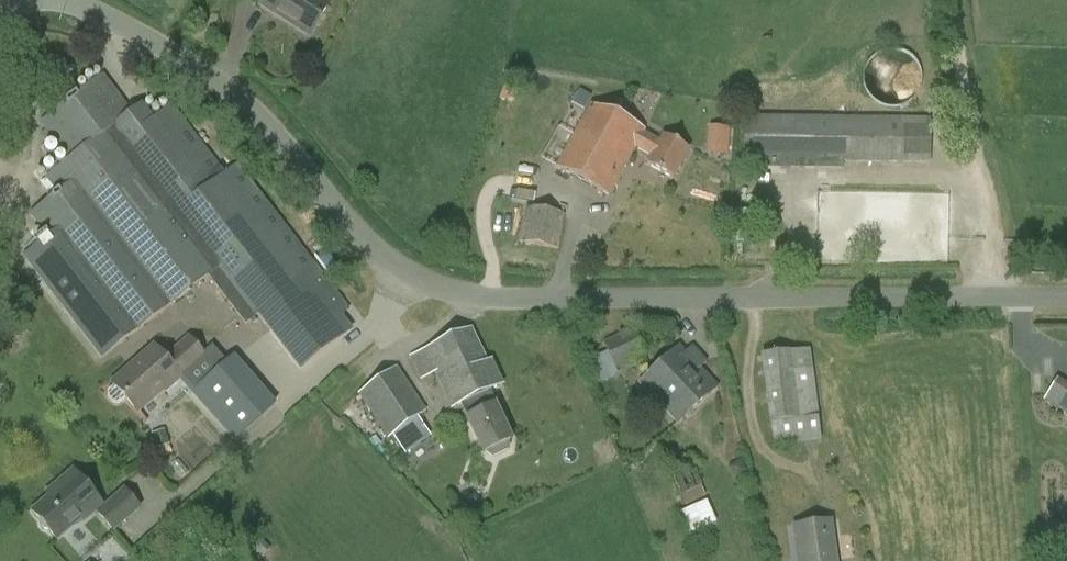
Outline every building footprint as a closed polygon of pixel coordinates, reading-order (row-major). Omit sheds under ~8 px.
[(328,7),(317,0),(264,0),(260,6),(277,17),(279,14),(295,23),(292,27),(309,37),(328,7)] [(919,88),(921,79),(919,69),(914,60),(907,54),(897,50),(887,50),(878,54),(870,60),(865,69),(863,79),(865,88),(870,97),(878,104),(887,107),(897,107),(906,104),(914,97),(919,88)] [(224,175),(179,115),(171,106),(153,120),(142,106),(131,114),(103,78),(42,125),(70,161),(47,178),(60,195),(32,216),(51,240),(26,259),(101,357),(126,338),(208,275),(245,324),(258,314),(300,369),(346,334),(329,311),(341,302),(317,269),(237,165),(224,175)] [(556,169),(580,182),(604,137),(614,141),(617,134),(621,136),(627,124),(591,107),(556,169)] [(930,164),(931,119),(744,116),(743,170),(843,171),(843,163),(930,164)] [(660,143),(654,139),(644,134),(645,132),(627,124),(621,136),(617,134),(614,141),(604,137),(580,182),(608,197),(635,148),(652,157),(647,165),(673,180),(690,150),(664,136),(660,143)] [(708,125),(707,153),(731,153),(732,126),(708,125)] [(559,251),(566,215),(510,204),(506,221),(523,224),(519,243),(559,251)] [(495,407),(496,406),(489,391),(501,385),(490,361),(486,363),(471,329),(425,351),(451,409),(466,402),(468,408),(464,411),(483,453),(485,452),(492,458),(508,450),(509,441),(510,440),(495,407)] [(617,372),(645,359),(631,329),(603,342),(617,372)] [(118,404),(125,398),(138,413),(177,378),(179,380),(205,356),(192,341),(167,362),(155,348),(113,385),(114,386),(108,391),(108,396),(113,403),(118,404)] [(679,425),(718,389),(700,369),(707,363),(700,356),(693,362),(679,347),(640,383),(679,425)] [(770,424),(819,417),(813,369),(793,371),(790,352),(761,356),(770,424)] [(393,436),(418,418),(427,412),(397,368),(358,396),(388,440),(393,436)] [(431,437),(418,418),(393,436),(406,455),(431,437)] [(683,504),(705,499),(698,472),(676,477),(683,504)] [(50,532),(57,540),(80,520),(82,522),(102,505),(75,473),(55,491),(57,493),(34,513),(41,521),(42,526),(45,530),(50,532)] [(681,510),(691,533),(718,521),(708,498),(681,510)] [(113,533),(130,518),(113,499),(96,514),(113,533)] [(831,522),(794,527),(798,560),(837,560),(831,522)]
